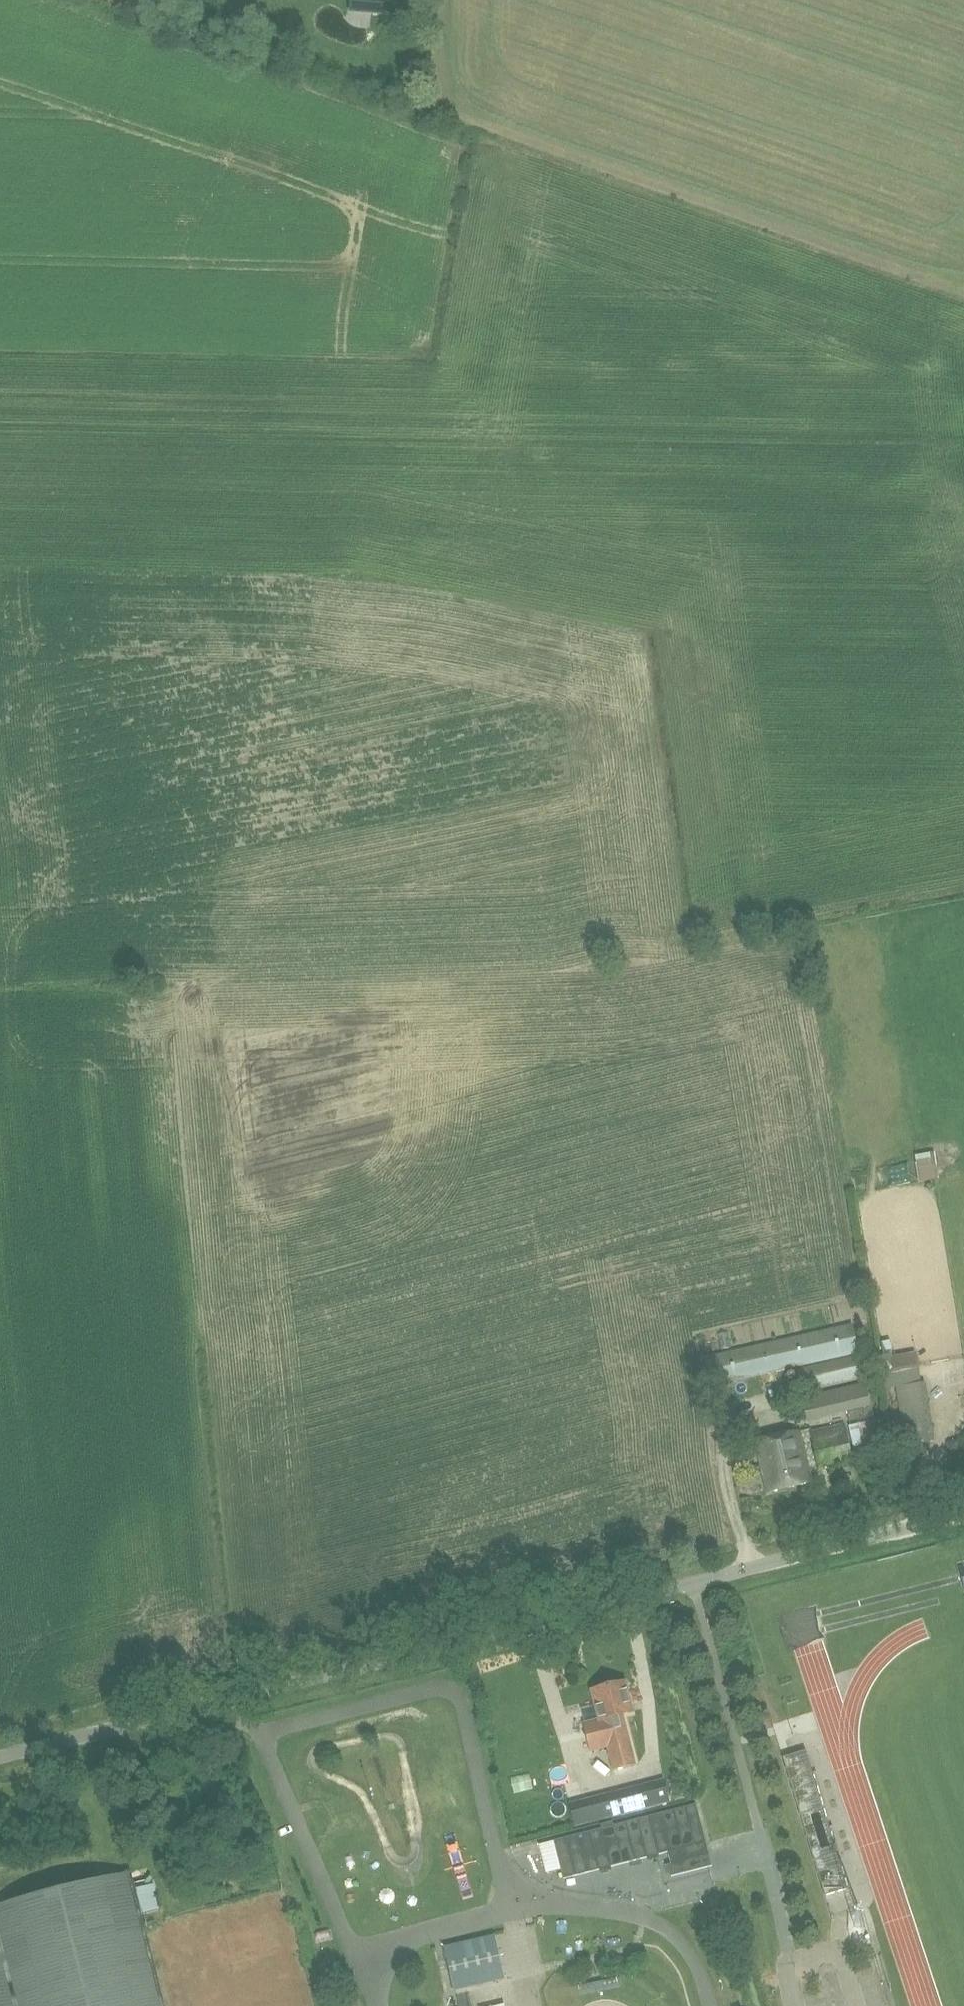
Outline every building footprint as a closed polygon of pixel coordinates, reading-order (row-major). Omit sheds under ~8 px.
[(384,0),(372,0),(371,13),(383,14),(384,0)] [(800,1393),(863,1378),(851,1325),(704,1359),(710,1387),(794,1368),(800,1393)] [(888,1369),(912,1368),(911,1349),(887,1351),(888,1369)] [(807,1419),(870,1405),(865,1384),(802,1399),(807,1419)] [(923,1384),(895,1388),(905,1448),(932,1444),(923,1384)] [(818,1468),(852,1461),(844,1426),(811,1433),(818,1468)] [(799,1433),(777,1438),(789,1489),(811,1484),(799,1433)] [(789,1489),(777,1438),(756,1443),(768,1494),(789,1489)] [(621,1713),(632,1711),(625,1684),(594,1691),(601,1719),(583,1723),(590,1751),(607,1747),(613,1771),(634,1766),(621,1713)] [(824,1895),(848,1888),(806,1750),(782,1757),(824,1895)] [(601,1819),(670,1803),(665,1781),(596,1797),(601,1819)] [(696,1806),(555,1841),(564,1879),(669,1853),(672,1865),(669,1866),(671,1876),(710,1867),(712,1867),(712,1866),(706,1843),(696,1806)] [(144,1916),(161,1912),(152,1879),(135,1883),(132,1871),(0,1904),(0,2005),(166,2005),(144,1916)]
